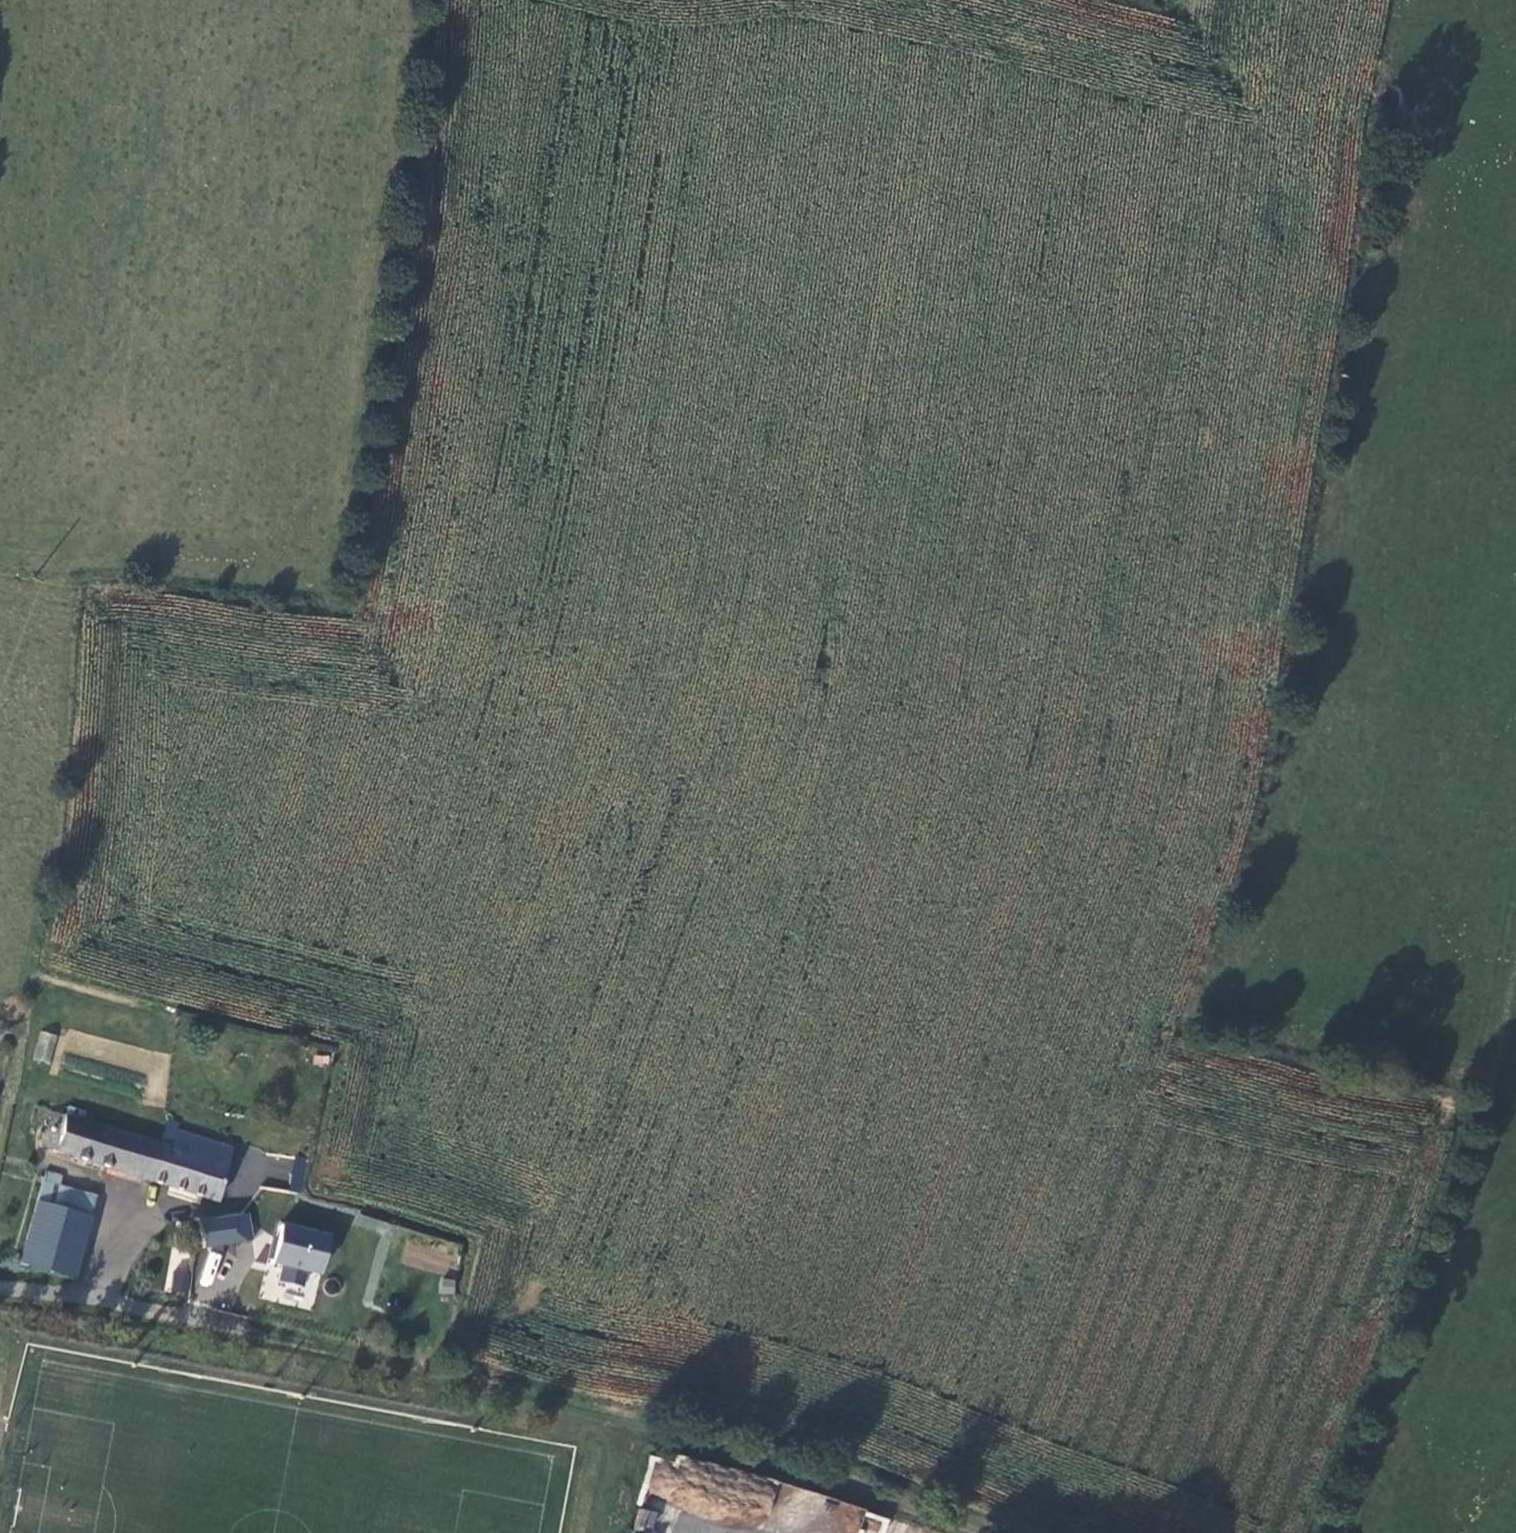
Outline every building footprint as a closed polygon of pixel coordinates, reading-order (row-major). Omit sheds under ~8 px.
[(40,1036),(38,1057),(50,1058),(53,1037),(40,1036)] [(41,1147),(143,1181),(154,1147),(51,1114),(41,1147)] [(168,1152),(154,1147),(143,1181),(216,1205),(234,1153),(174,1133),(168,1152)] [(95,1200),(43,1183),(15,1264),(68,1281),(95,1200)] [(245,1215),(231,1218),(198,1226),(204,1254),(251,1244),(245,1215)] [(330,1238),(280,1227),(271,1267),(321,1278),(330,1238)] [(403,1266),(445,1271),(447,1251),(405,1247),(403,1266)] [(185,1299),(191,1274),(177,1271),(172,1295),(185,1299)] [(656,1455),(646,1503),(769,1527),(779,1479),(656,1455)] [(633,1528),(650,1532),(651,1532),(657,1513),(639,1507),(633,1528)] [(886,1517),(863,1512),(858,1532),(882,1532),(886,1517)]
